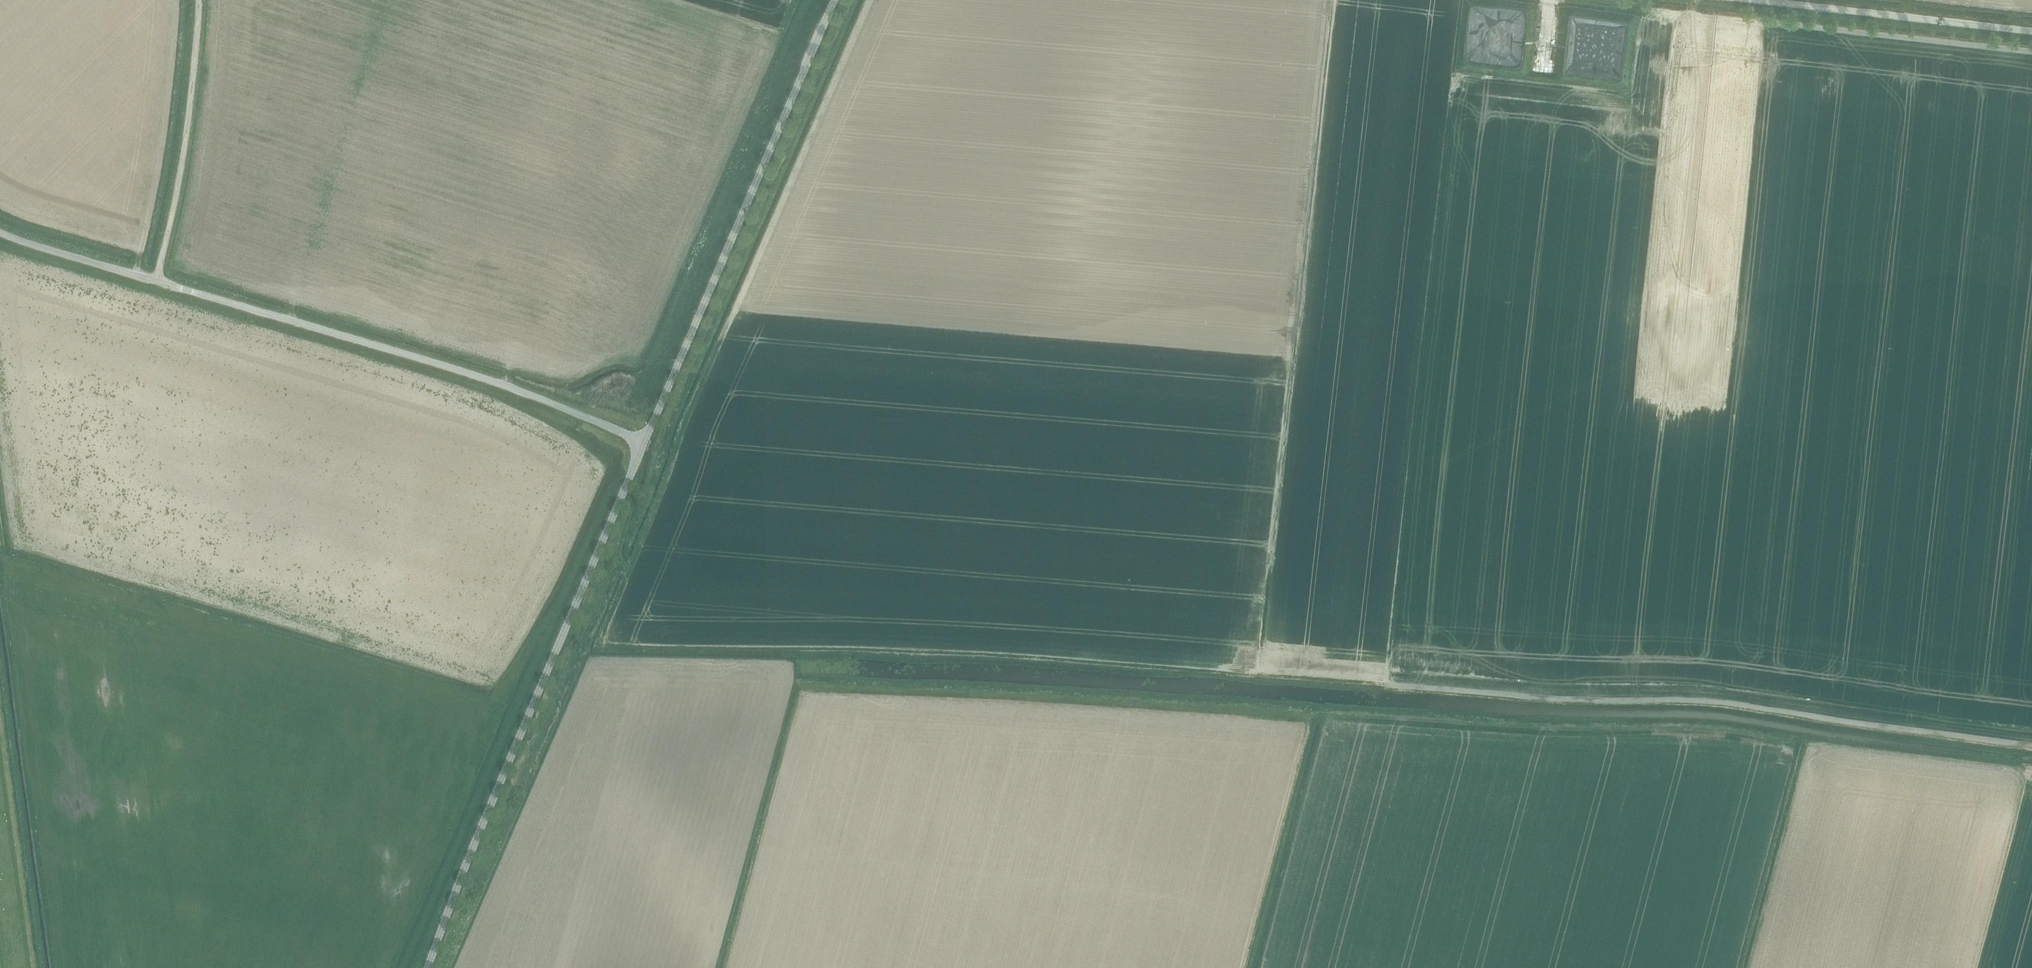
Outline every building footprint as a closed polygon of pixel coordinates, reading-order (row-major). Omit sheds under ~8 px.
[(1590,51),(1589,58),(1604,61),(1606,54),(1590,51)]
